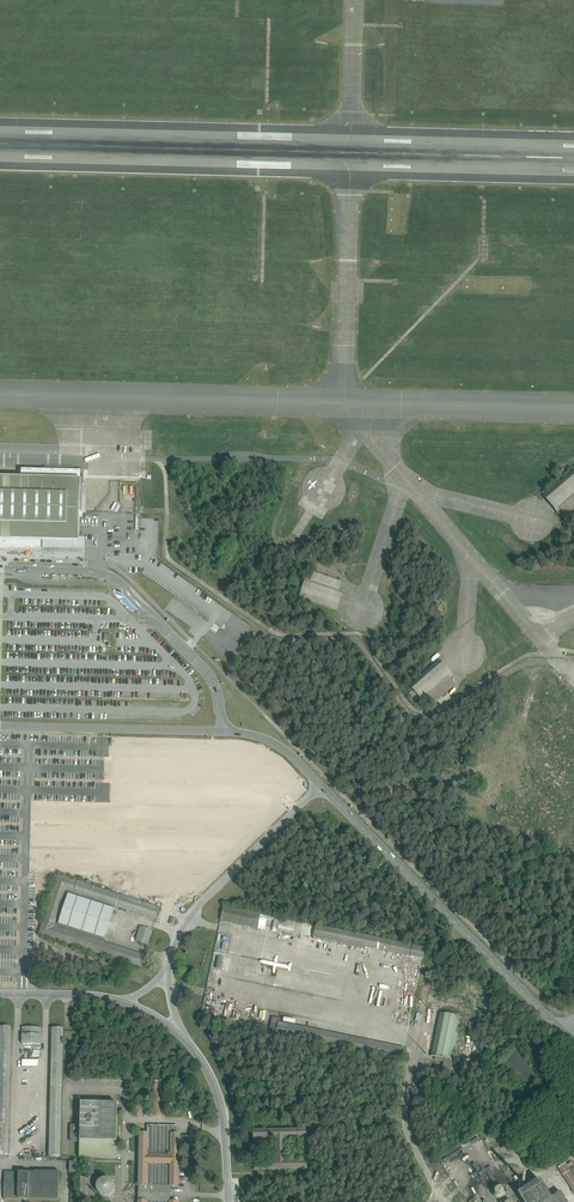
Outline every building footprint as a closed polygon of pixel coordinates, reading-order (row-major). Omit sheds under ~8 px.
[(2,550),(43,551),(43,542),(79,543),(80,512),(81,470),(60,470),(48,469),(22,469),(21,480),(18,480),(4,480),(0,480),(0,550),(2,550)] [(542,496),(543,497),(555,512),(557,514),(561,511),(565,516),(573,509),(573,471),(573,470),(542,496)] [(438,659),(408,686),(412,691),(409,694),(415,701),(419,698),(423,703),(427,699),(432,705),(455,685),(450,680),(453,677),(438,659)] [(86,885),(58,876),(39,935),(135,965),(140,967),(144,956),(103,943),(115,906),(156,919),(159,908),(130,899),(90,886),(92,882),(87,881),(86,885)] [(261,914),(223,906),(220,921),(258,928),(261,914)] [(367,936),(316,925),(313,939),(364,949),(365,947),(367,936)] [(152,930),(141,927),(136,941),(148,945),(152,930)] [(425,948),(367,936),(365,947),(423,959),(425,948)] [(445,1015),(439,1013),(430,1056),(435,1057),(434,1060),(444,1062),(442,1070),(451,1073),(462,1018),(459,1018),(460,1014),(446,1012),(445,1015)] [(277,1023),(275,1035),(403,1061),(405,1050),(277,1023)] [(0,1027),(0,1043),(0,1156),(8,1156),(11,1027),(0,1027)] [(41,1028),(23,1027),(22,1044),(40,1045),(41,1028)] [(63,1028),(53,1028),(49,1157),(60,1157),(63,1031),(63,1028)] [(531,1064),(516,1050),(505,1063),(531,1088),(541,1078),(529,1066),(531,1064)] [(118,1104),(81,1103),(80,1132),(79,1132),(79,1126),(71,1125),(70,1141),(80,1142),(79,1158),(89,1158),(94,1158),(117,1158),(117,1142),(118,1104)] [(170,1201),(170,1187),(178,1187),(179,1156),(179,1134),(171,1133),(172,1126),(148,1125),(147,1133),(140,1133),(139,1155),(139,1164),(139,1182),(136,1182),(136,1186),(139,1186),(138,1201),(178,1201),(170,1201)] [(284,1130),(275,1130),(253,1131),(253,1139),(276,1138),(276,1161),(253,1162),(254,1170),(275,1170),(276,1170),(285,1170),(285,1169),(307,1169),(307,1161),(284,1161),(284,1138),(306,1137),(306,1129),(284,1130)] [(545,1161),(538,1151),(535,1153),(541,1163),(545,1161)] [(473,1178),(487,1172),(486,1170),(481,1172),(477,1163),(471,1166),(474,1173),(471,1174),(473,1178)] [(565,1166),(560,1170),(573,1190),(573,1179),(565,1166)] [(494,1184),(497,1182),(488,1168),(486,1169),(494,1184)] [(59,1172),(35,1171),(35,1173),(5,1172),(4,1199),(59,1200),(59,1172)] [(89,1177),(80,1177),(80,1198),(94,1198),(95,1177),(89,1177)] [(113,1194),(114,1191),(115,1188),(114,1185),(113,1182),(111,1180),(108,1179),(105,1179),(103,1179),(100,1181),(98,1183),(97,1185),(96,1188),(97,1191),(99,1194),(101,1196),(104,1197),(107,1197),(110,1196),(113,1194)] [(518,1194),(523,1201),(567,1201),(560,1192),(551,1198),(539,1180),(518,1194)] [(503,1197),(505,1196),(505,1194),(506,1192),(505,1190),(504,1188),(502,1186),(500,1185),(498,1185),(496,1186),(494,1188),(493,1190),(493,1192),(493,1194),(494,1196),(495,1197),(497,1198),(499,1198),(501,1198),(503,1197)]
